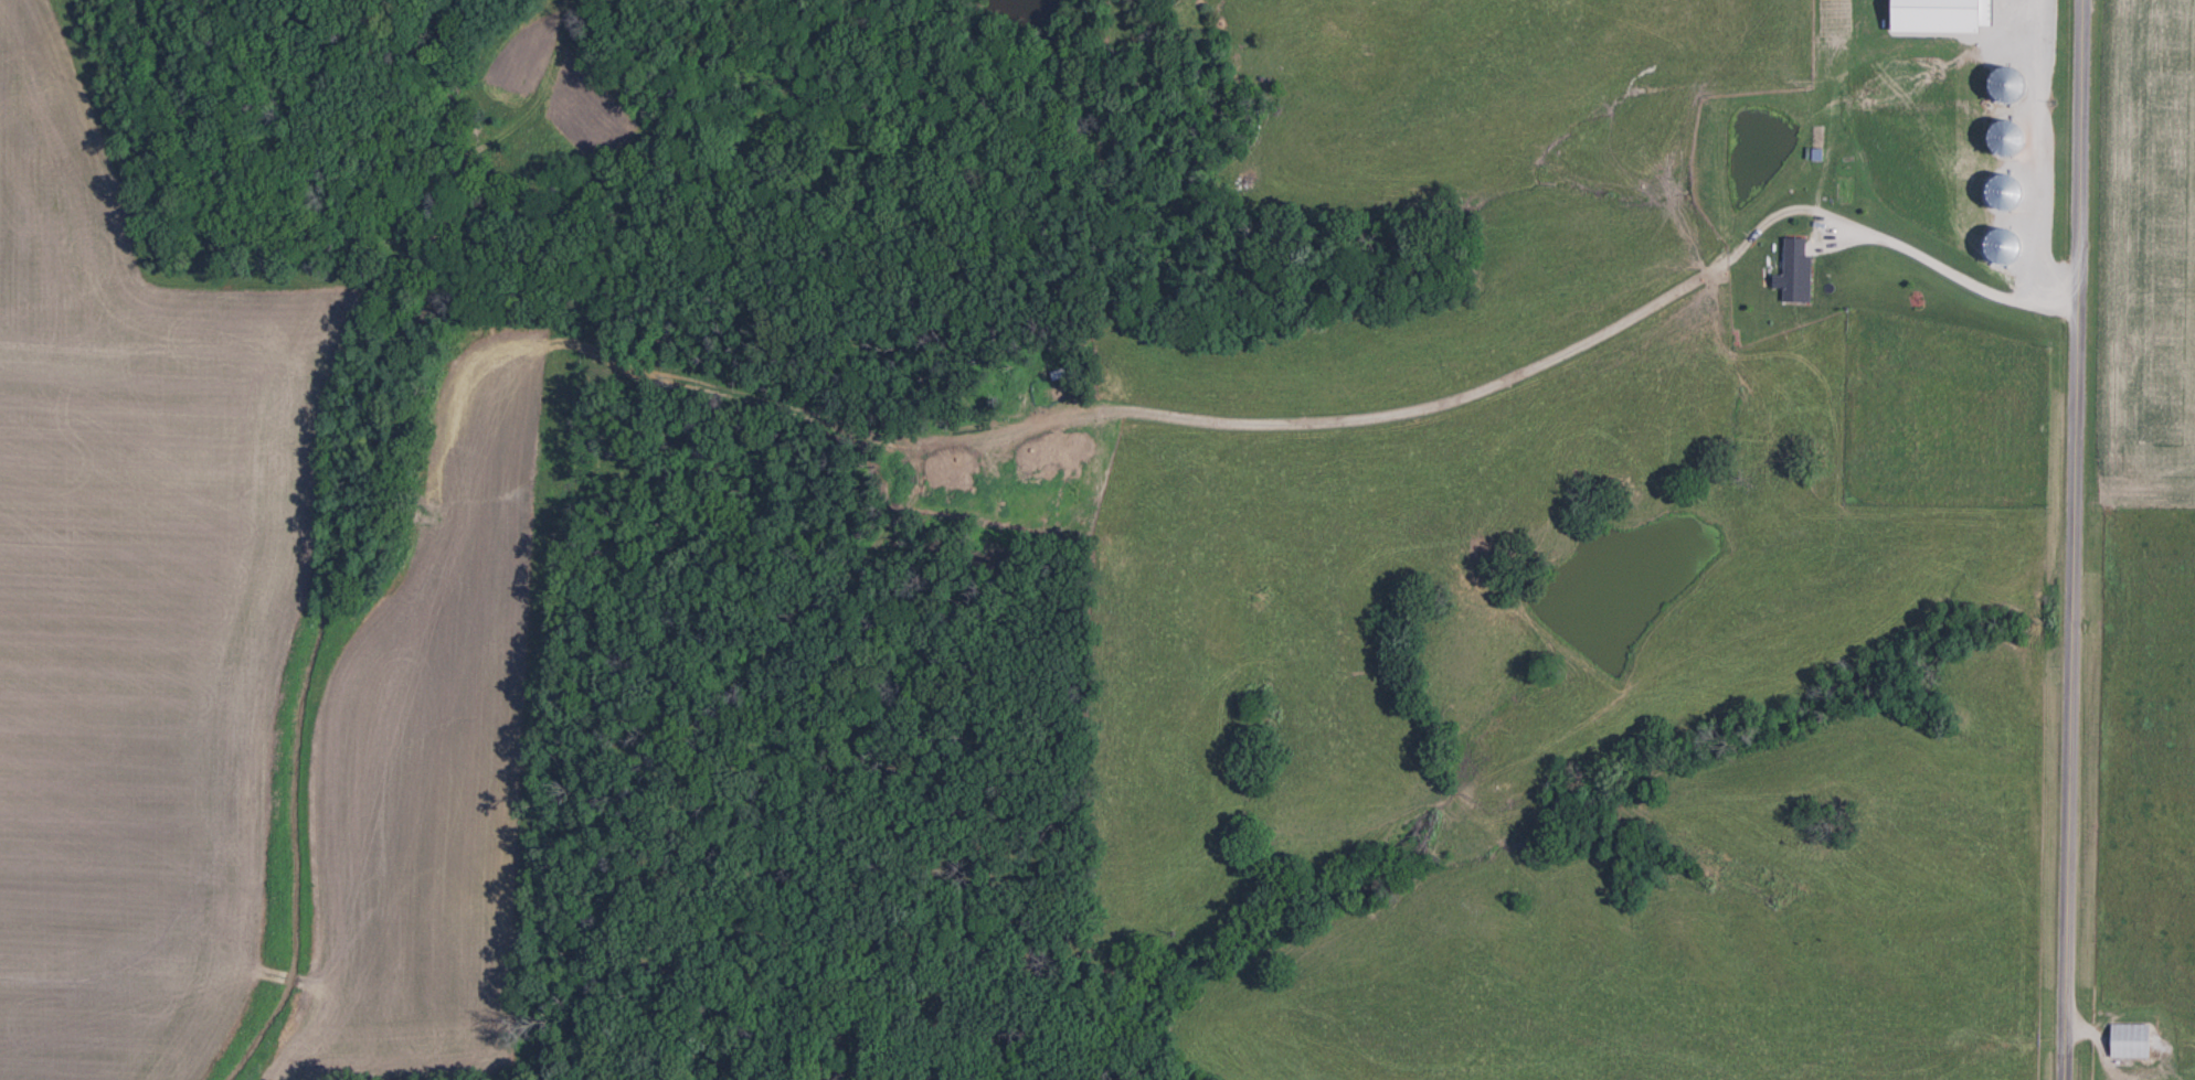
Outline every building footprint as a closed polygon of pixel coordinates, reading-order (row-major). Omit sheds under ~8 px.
[(1810,302),(1810,238),(1784,238),(1784,302),(1810,302)] [(2150,1024),(2112,1024),(2112,1057),(2150,1057),(2150,1024)]
